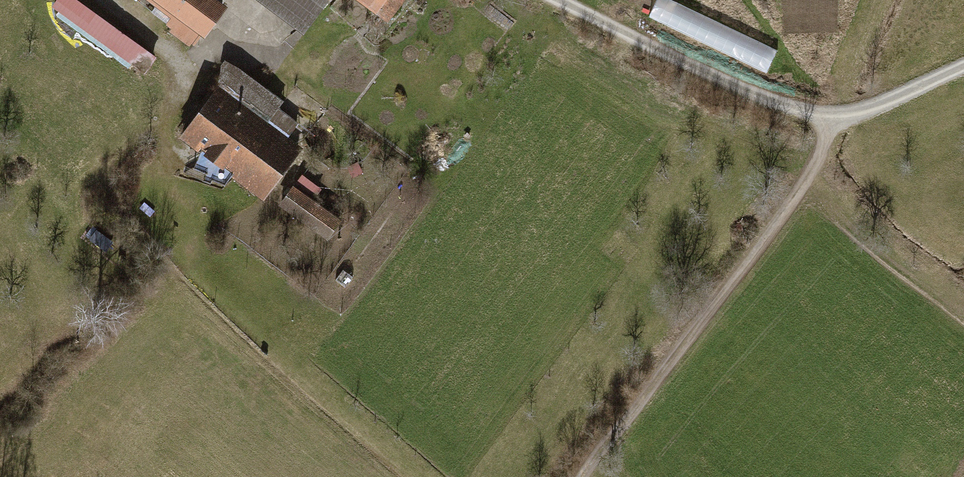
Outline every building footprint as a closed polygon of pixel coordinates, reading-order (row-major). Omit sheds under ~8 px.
[(141,78),(154,60),(74,0),(53,0),(48,8),(141,78)] [(169,16),(158,26),(191,45),(220,0),(145,0),(169,16)] [(305,34),(328,0),(248,0),(305,34)] [(392,22),(407,0),(355,0),(392,22)] [(467,11),(473,0),(446,0),(467,11)] [(771,65),(779,44),(666,0),(656,0),(649,19),(771,65)] [(215,90),(174,144),(257,205),(297,151),(215,90)] [(290,189),(275,210),(327,245),(341,224),(290,189)]
